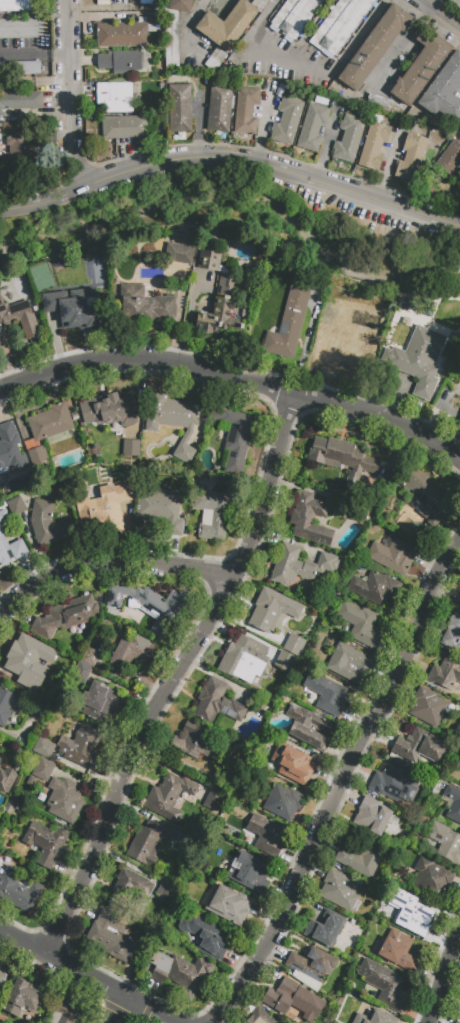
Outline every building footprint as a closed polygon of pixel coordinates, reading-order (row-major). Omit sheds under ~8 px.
[(41,11),(0,12),(0,0),(41,0),(41,11)] [(169,8),(171,0),(192,0),(189,13),(169,8)] [(224,22),(240,0),(244,0),(258,11),(227,52),(195,29),(209,11),(224,22)] [(252,3),(254,0),(270,0),(262,11),(252,3)] [(270,22),(286,0),(324,0),(294,40),(293,40),(290,44),(283,39),(286,34),(280,30),(276,34),(268,28),(271,23),(270,22)] [(308,42),(339,0),(377,0),(333,60),(308,42)] [(452,47),(408,106),(389,92),(400,77),(402,78),(424,48),(401,31),(356,91),(338,77),(393,3),(452,47)] [(43,38),(0,38),(0,19),(42,18),(43,38)] [(98,47),(97,24),(147,23),(148,46),(98,47)] [(203,67),(217,47),(227,55),(213,74),(203,67)] [(452,94),(459,100),(459,117),(453,127),(419,101),(457,50),(459,52),(459,83),(452,94)] [(114,74),(114,68),(98,68),(97,54),(113,53),(113,52),(140,51),(140,70),(133,70),(133,73),(114,74)] [(41,74),(0,74),(0,62),(40,61),(41,74)] [(97,104),(97,84),(132,83),(132,112),(105,113),(104,104),(97,104)] [(229,133),(207,130),(211,84),(234,87),(229,133)] [(169,86),(190,85),(192,131),(170,132),(169,86)] [(259,118),(258,128),(256,128),(256,134),(233,132),(238,87),(260,89),(258,108),(254,107),(253,118),(259,118)] [(369,93),(391,100),(386,113),(365,106),(369,93)] [(279,102),(280,102),(283,95),(304,101),(291,144),(269,137),(273,124),(274,124),(275,122),(279,124),(283,112),(277,110),(279,102)] [(309,103),(330,110),(328,118),(330,118),(327,126),(321,124),(318,137),(323,138),(321,147),(319,146),(317,153),(296,147),(309,103)] [(345,114),(365,120),(352,163),(332,157),(334,149),(332,148),(334,141),(341,143),(344,130),(338,128),(341,120),(343,121),(345,114)] [(103,139),(102,117),(147,116),(148,138),(135,138),(136,154),(116,159),(115,139),(103,139)] [(379,170),(359,164),(371,122),(392,128),(393,128),(389,144),(384,142),(381,152),(385,153),(379,170)] [(3,167),(3,147),(7,147),(7,139),(13,139),(13,136),(19,136),(19,134),(22,134),(22,132),(36,131),(37,145),(30,145),(30,172),(7,173),(7,167),(3,167)] [(415,183),(394,177),(396,168),(394,168),(396,161),(402,163),(406,151),(403,150),(407,132),(427,138),(415,183)] [(453,139),(459,144),(459,163),(456,168),(458,169),(453,177),(435,165),(453,139)] [(165,261),(167,243),(195,247),(192,265),(165,261)] [(219,253),(220,253),(218,268),(198,264),(200,250),(219,253)] [(215,292),(230,295),(234,277),(219,274),(215,292)] [(293,358),(262,350),(267,331),(278,334),(291,281),(311,286),(293,358)] [(246,320),(241,339),(219,334),(219,335),(211,333),(210,336),(197,332),(198,331),(192,329),(197,308),(213,312),(220,284),(237,288),(229,315),(246,320)] [(176,296),(176,320),(162,320),(162,321),(121,321),(120,285),(144,285),(144,297),(155,297),(155,296),(176,296)] [(42,294),(94,288),(95,301),(86,303),(87,308),(96,307),(98,323),(69,327),(68,323),(61,324),(59,311),(44,313),(42,294)] [(10,351),(0,354),(0,292),(4,304),(7,304),(8,307),(28,300),(35,324),(22,329),(20,322),(4,327),(7,336),(5,336),(10,351)] [(342,318),(338,317),(342,301),(368,308),(366,314),(351,310),(350,314),(344,313),(342,318)] [(429,402),(412,395),(419,379),(380,363),(386,348),(392,350),(393,347),(405,352),(416,325),(446,337),(434,367),(438,368),(434,378),(438,380),(429,402)] [(338,369),(326,366),(328,360),(313,356),(319,330),(374,344),(367,370),(339,363),(338,369)] [(85,425),(79,403),(116,392),(118,400),(132,396),(139,422),(121,427),(120,421),(98,427),(97,422),(85,425)] [(149,394),(166,395),(166,400),(180,401),(179,402),(199,405),(198,425),(193,424),(193,432),(186,445),(197,450),(188,464),(173,455),(187,431),(187,428),(158,425),(157,432),(145,431),(149,394)] [(24,442),(33,439),(26,419),(50,410),(49,407),(65,402),(74,428),(41,441),(52,471),(37,477),(24,442)] [(240,474),(224,470),(229,450),(224,449),(230,423),(221,421),(221,422),(212,420),(216,404),(226,406),(225,409),(256,417),(250,441),(248,441),(240,474)] [(2,440),(0,434),(0,425),(10,422),(12,425),(14,424),(20,443),(17,445),(20,456),(24,454),(29,467),(10,473),(9,470),(0,474),(0,441),(2,440)] [(380,460),(377,474),(362,470),(357,488),(345,486),(349,471),(352,472),(353,468),(339,464),(338,468),(308,461),(309,455),(308,455),(310,443),(312,444),(314,437),(328,440),(328,437),(354,444),(353,448),(364,451),(363,453),(366,454),(365,457),(380,460)] [(141,441),(140,456),(123,455),(124,440),(141,441)] [(425,518),(413,508),(416,503),(413,501),(417,495),(410,489),(408,491),(399,483),(416,463),(429,474),(427,476),(431,479),(429,482),(445,495),(443,497),(454,506),(438,525),(432,520),(434,518),(429,514),(425,518)] [(75,499),(89,497),(90,501),(101,498),(98,487),(114,484),(115,486),(128,483),(132,500),(119,502),(123,518),(102,522),(103,526),(82,530),(75,499)] [(183,536),(168,534),(169,518),(137,516),(139,492),(154,493),(154,489),(181,491),(179,518),(184,519),(183,536)] [(334,530),(329,546),(291,536),(295,524),(289,523),(292,509),(294,510),(300,490),(313,494),(312,500),(329,504),(325,518),(314,515),(312,524),(334,530)] [(197,538),(198,525),(201,525),(202,511),(191,510),(192,491),(236,495),(235,511),(227,511),(225,540),(197,538)] [(7,503),(20,496),(27,510),(14,517),(7,503)] [(35,499),(54,502),(51,519),(58,541),(38,547),(30,521),(35,499)] [(369,509),(366,522),(351,518),(354,505),(369,509)] [(10,519),(0,524),(0,512),(5,509),(10,519)] [(2,567),(0,563),(0,524),(5,535),(4,536),(6,540),(18,533),(29,553),(15,560),(10,550),(6,552),(11,562),(2,567)] [(418,550),(404,576),(366,557),(373,541),(383,546),(388,537),(393,539),(394,538),(418,550)] [(339,561),(336,570),(333,569),(332,572),(324,569),(322,573),(317,572),(315,578),(317,578),(315,585),(298,580),(300,576),(296,574),(293,583),(289,582),(287,586),(270,580),(283,542),(300,548),(296,561),(303,564),(304,561),(317,565),(321,552),(337,557),(336,560),(339,561)] [(402,584),(393,601),(387,598),(383,607),(346,589),(353,576),(365,582),(371,570),(385,577),(386,576),(402,584)] [(304,606),(298,619),(282,612),(270,635),(248,624),(257,606),(254,604),(263,586),(304,606)] [(128,600),(131,600),(132,597),(130,596),(123,596),(122,608),(107,607),(109,587),(132,589),(136,591),(138,588),(143,591),(145,588),(146,588),(150,588),(153,590),(154,592),(166,600),(171,590),(184,598),(173,617),(175,618),(161,641),(149,632),(156,620),(139,609),(128,608),(128,600)] [(33,633),(29,631),(36,617),(42,617),(49,615),(47,609),(63,604),(64,606),(67,605),(67,602),(91,594),(94,604),(97,603),(100,614),(87,619),(89,622),(62,630),(61,628),(55,629),(49,641),(33,633)] [(364,607),(378,614),(370,629),(380,634),(373,649),(349,637),(354,626),(335,616),(343,600),(362,610),(364,607)] [(454,613),(459,616),(459,651),(456,649),(458,646),(442,638),(450,621),(449,618),(451,615),(454,613)] [(129,671),(125,679),(115,674),(118,668),(109,663),(120,639),(129,643),(133,634),(154,644),(152,649),(153,650),(152,651),(155,653),(149,665),(132,657),(126,670),(129,671)] [(305,641),(297,656),(283,649),(290,634),(305,641)] [(40,663),(32,679),(4,665),(10,653),(12,655),(22,635),(39,644),(32,659),(40,663)] [(233,646),(239,635),(246,638),(247,636),(269,648),(265,656),(269,658),(266,665),(265,665),(261,673),(257,671),(254,675),(257,676),(254,682),(252,681),(250,684),(236,676),(235,678),(227,675),(227,676),(216,670),(229,644),(233,646)] [(375,661),(369,674),(367,673),(360,686),(325,668),(339,642),(375,661)] [(93,667),(80,660),(87,648),(100,655),(93,667)] [(295,657),(288,672),(274,665),(281,650),(295,657)] [(444,657),(459,665),(459,683),(456,681),(451,691),(434,682),(433,683),(426,680),(434,664),(439,667),(444,657)] [(71,677),(79,661),(92,668),(84,684),(71,677)] [(347,689),(341,701),(346,703),(338,718),(315,706),(316,704),(311,702),(315,693),(303,686),(311,671),(347,689)] [(247,708),(240,722),(219,712),(213,724),(193,714),(200,701),(197,699),(203,686),(205,686),(210,676),(228,685),(222,697),(231,701),(231,700),(247,708)] [(101,712),(84,704),(85,701),(81,699),(85,692),(88,693),(94,680),(108,687),(107,690),(108,690),(105,697),(107,698),(101,712)] [(449,703),(436,728),(409,714),(416,701),(413,700),(420,686),(435,694),(435,696),(449,703)] [(3,729),(0,728),(0,688),(16,696),(9,711),(11,712),(3,729)] [(315,732),(328,739),(321,752),(287,734),(295,720),(285,715),(291,705),(300,710),(301,708),(313,713),(314,710),(324,715),(322,718),(333,724),(327,735),(317,729),(315,732)] [(200,753),(197,759),(178,750),(176,753),(168,749),(175,736),(185,741),(189,734),(182,731),(187,720),(210,731),(206,740),(213,743),(207,756),(200,753)] [(62,758),(64,754),(57,751),(59,748),(56,747),(58,741),(61,742),(62,741),(68,744),(70,740),(72,741),(79,724),(83,726),(83,725),(100,732),(98,737),(101,738),(92,759),(97,761),(93,771),(62,758)] [(428,737),(447,746),(439,762),(438,762),(437,763),(419,754),(415,763),(391,751),(399,736),(408,741),(415,726),(430,734),(428,737)] [(32,751),(39,738),(55,746),(49,759),(32,751)] [(276,772),(289,747),(303,754),(304,753),(319,761),(313,773),(311,772),(304,786),(276,772)] [(46,781),(32,774),(40,757),(55,765),(46,781)] [(242,764),(235,778),(221,771),(228,757),(242,764)] [(383,796),(367,788),(376,770),(380,772),(384,765),(420,782),(417,788),(419,789),(410,808),(384,795),(383,796)] [(8,794),(0,790),(0,769),(4,772),(6,767),(18,773),(8,794)] [(263,783),(251,778),(255,768),(268,773),(263,783)] [(198,786),(193,797),(185,793),(177,809),(182,812),(181,815),(182,815),(179,823),(177,822),(176,824),(143,806),(153,786),(157,788),(159,784),(161,785),(167,772),(182,780),(183,778),(198,786)] [(35,778),(31,786),(27,784),(31,775),(35,778)] [(84,802),(72,825),(47,812),(50,807),(45,804),(52,790),(47,788),(52,777),(63,783),(65,779),(76,784),(74,788),(83,793),(80,800),(84,802)] [(290,789),(306,797),(299,810),(297,809),(290,823),(262,809),(275,783),(289,790),(290,789)] [(448,784),(459,790),(459,824),(445,816),(453,801),(442,795),(448,784)] [(212,787),(225,794),(216,812),(202,805),(212,787)] [(358,809),(365,796),(380,803),(379,804),(393,812),(392,815),(400,819),(395,827),(388,823),(381,836),(353,822),(360,810),(358,809)] [(9,814),(4,811),(9,801),(15,804),(9,814)] [(284,844),(276,859),(253,847),(259,836),(245,829),(253,813),(285,830),(279,842),(284,844)] [(173,832),(168,843),(159,839),(157,843),(160,844),(154,856),(157,858),(152,868),(126,855),(140,826),(144,828),(148,820),(173,832)] [(50,870),(35,863),(40,852),(21,842),(32,821),(56,834),(60,828),(70,833),(62,848),(66,850),(59,862),(55,860),(50,870)] [(433,821),(459,835),(459,849),(459,862),(458,866),(435,854),(441,844),(426,836),(433,821)] [(334,860),(340,847),(359,857),(360,854),(357,852),(363,842),(384,853),(370,879),(334,860)] [(269,882),(262,895),(226,877),(228,873),(219,868),(226,855),(235,860),(240,851),(261,862),(256,872),(252,870),(251,872),(269,882)] [(455,873),(449,887),(447,886),(440,900),(412,886),(419,872),(413,869),(420,856),(434,863),(433,864),(439,867),(440,865),(455,873)] [(2,900),(0,899),(0,879),(0,876),(1,877),(7,866),(18,871),(15,877),(19,879),(17,882),(30,889),(33,882),(43,887),(29,914),(19,909),(20,907),(2,898),(2,900)] [(116,878),(122,866),(150,881),(150,882),(155,885),(149,898),(142,894),(139,900),(130,895),(127,901),(113,894),(114,892),(112,891),(118,879),(116,878)] [(323,881),(330,868),(345,876),(344,877),(359,885),(354,894),(359,897),(351,912),(318,895),(325,882),(323,881)] [(178,886),(169,902),(156,895),(164,879),(178,886)] [(251,914),(243,929),(204,909),(208,902),(210,903),(220,884),(238,893),(238,892),(252,899),(246,911),(251,914)] [(433,922),(425,939),(409,931),(410,930),(396,922),(402,909),(392,904),(400,889),(416,897),(414,900),(434,910),(429,920),(433,922)] [(121,925),(117,934),(135,943),(127,959),(125,958),(123,962),(105,953),(106,951),(84,940),(95,920),(96,920),(101,908),(113,914),(111,919),(121,925)] [(303,934),(311,919),(323,925),(327,917),(328,918),(330,914),(333,916),(334,912),(346,919),(330,949),(303,934)] [(238,938),(230,952),(226,950),(220,962),(196,950),(202,939),(178,926),(182,918),(186,920),(190,913),(238,938)] [(421,961),(414,974),(377,955),(391,928),(414,940),(407,953),(421,961)] [(284,965),(291,952),(309,962),(311,959),(307,956),(312,946),(339,960),(330,976),(327,975),(317,993),(290,978),(294,970),(284,965)] [(162,986),(149,979),(156,966),(149,962),(155,950),(171,959),(173,955),(193,966),(198,957),(214,966),(208,977),(205,975),(190,1003),(179,997),(184,987),(167,978),(162,986)] [(408,999),(401,1014),(377,1002),(382,991),(363,981),(365,978),(357,973),(365,958),(397,975),(396,977),(405,981),(400,990),(402,996),(408,999)] [(17,1019),(1,1011),(17,977),(29,983),(28,986),(31,988),(32,988),(46,995),(37,1013),(23,1007),(17,1019)] [(260,1002),(269,986),(277,990),(284,977),(326,1001),(318,1015),(316,1015),(311,1022),(302,1018),(305,1013),(291,1005),(285,1016),(260,1002)] [(80,1012),(74,1022),(49,1022),(55,1011),(50,1009),(54,1000),(65,1005),(66,1004),(80,1012)] [(258,1006),(278,1022),(246,1022),(253,1014),(252,1013),(258,1006)] [(398,1020),(396,1022),(349,1022),(355,1011),(369,1018),(375,1008),(398,1020)]
